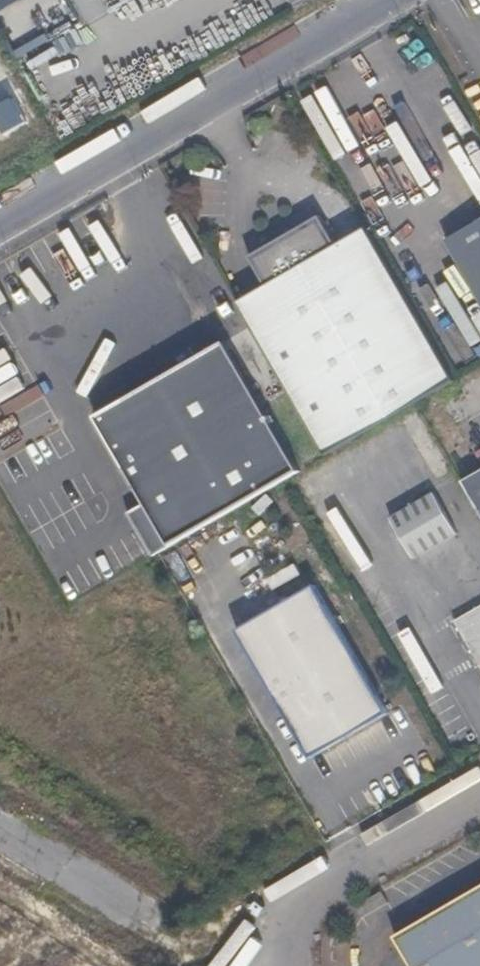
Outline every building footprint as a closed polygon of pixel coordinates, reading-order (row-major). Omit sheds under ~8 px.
[(444,147),(468,196),(479,190),(479,153),(471,134),(444,147)] [(266,286),(238,302),(327,455),(455,381),(366,228),(337,245),(321,216),(290,233),(281,239),(250,257),(266,286)] [(442,241),(479,306),(479,219),(442,241)] [(288,228),(278,234),(281,239),(290,233),(288,228)] [(294,471),(218,342),(90,416),(142,504),(166,546),(294,471)] [(462,482),(479,513),(479,471),(462,482)] [(457,533),(434,492),(391,517),(414,558),(457,533)] [(151,554),(166,546),(142,504),(127,513),(151,554)] [(465,546),(421,571),(479,673),(479,572),(465,546)] [(388,713),(315,586),(237,631),(310,758),(388,713)] [(396,941),(411,965),(479,965),(479,890),(396,941)]
